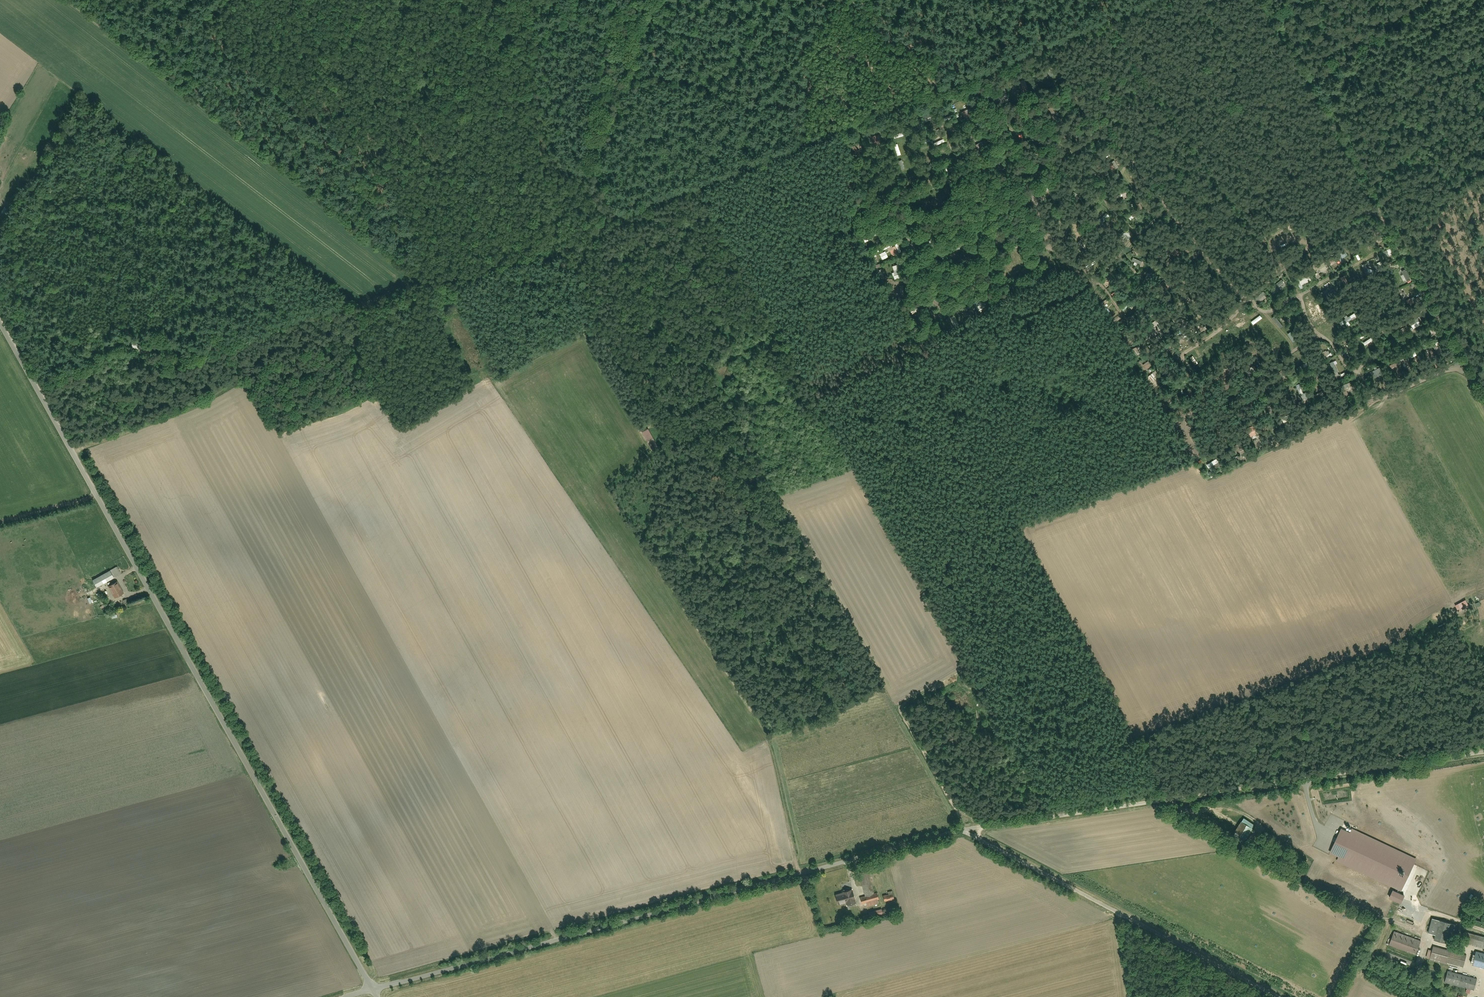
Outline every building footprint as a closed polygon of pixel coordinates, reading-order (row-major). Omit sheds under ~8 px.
[(1049,181),(1048,183),(1037,172),(1033,176),(1043,187),(1040,190),(1044,194),(1049,188),(1055,194),(1059,190),(1049,181)] [(88,582),(92,590),(121,574),(117,567),(88,582)] [(108,588),(113,598),(123,594),(117,583),(108,588)] [(1254,824),(1243,818),(1241,823),(1251,829),(1254,824)] [(1251,829),(1241,823),(1232,837),(1244,844),(1253,830),(1251,829)] [(863,904),(866,903),(867,907),(875,905),(874,901),(879,900),(877,892),(874,893),(868,871),(860,873),(865,895),(861,896),(863,904)] [(887,873),(890,884),(901,881),(899,871),(887,873)] [(856,904),(855,901),(856,900),(853,890),(835,895),(838,905),(846,903),(847,906),(856,904)] [(883,895),(885,902),(894,900),(893,893),(883,895)] [(1469,918),(1482,923),(1483,918),(1483,912),(1473,907),(1469,918)] [(861,915),(862,920),(884,915),(882,909),(861,915)] [(1429,933),(1435,935),(1434,941),(1447,943),(1448,937),(1453,939),(1457,923),(1432,917),(1429,933)] [(1460,942),(1483,949),(1483,937),(1464,931),(1460,942)] [(1433,946),(1429,961),(1462,970),(1466,954),(1433,946)] [(1473,965),(1483,968),(1483,954),(1477,952),(1473,965)] [(1448,970),(1444,982),(1474,990),(1478,978),(1448,970)]
